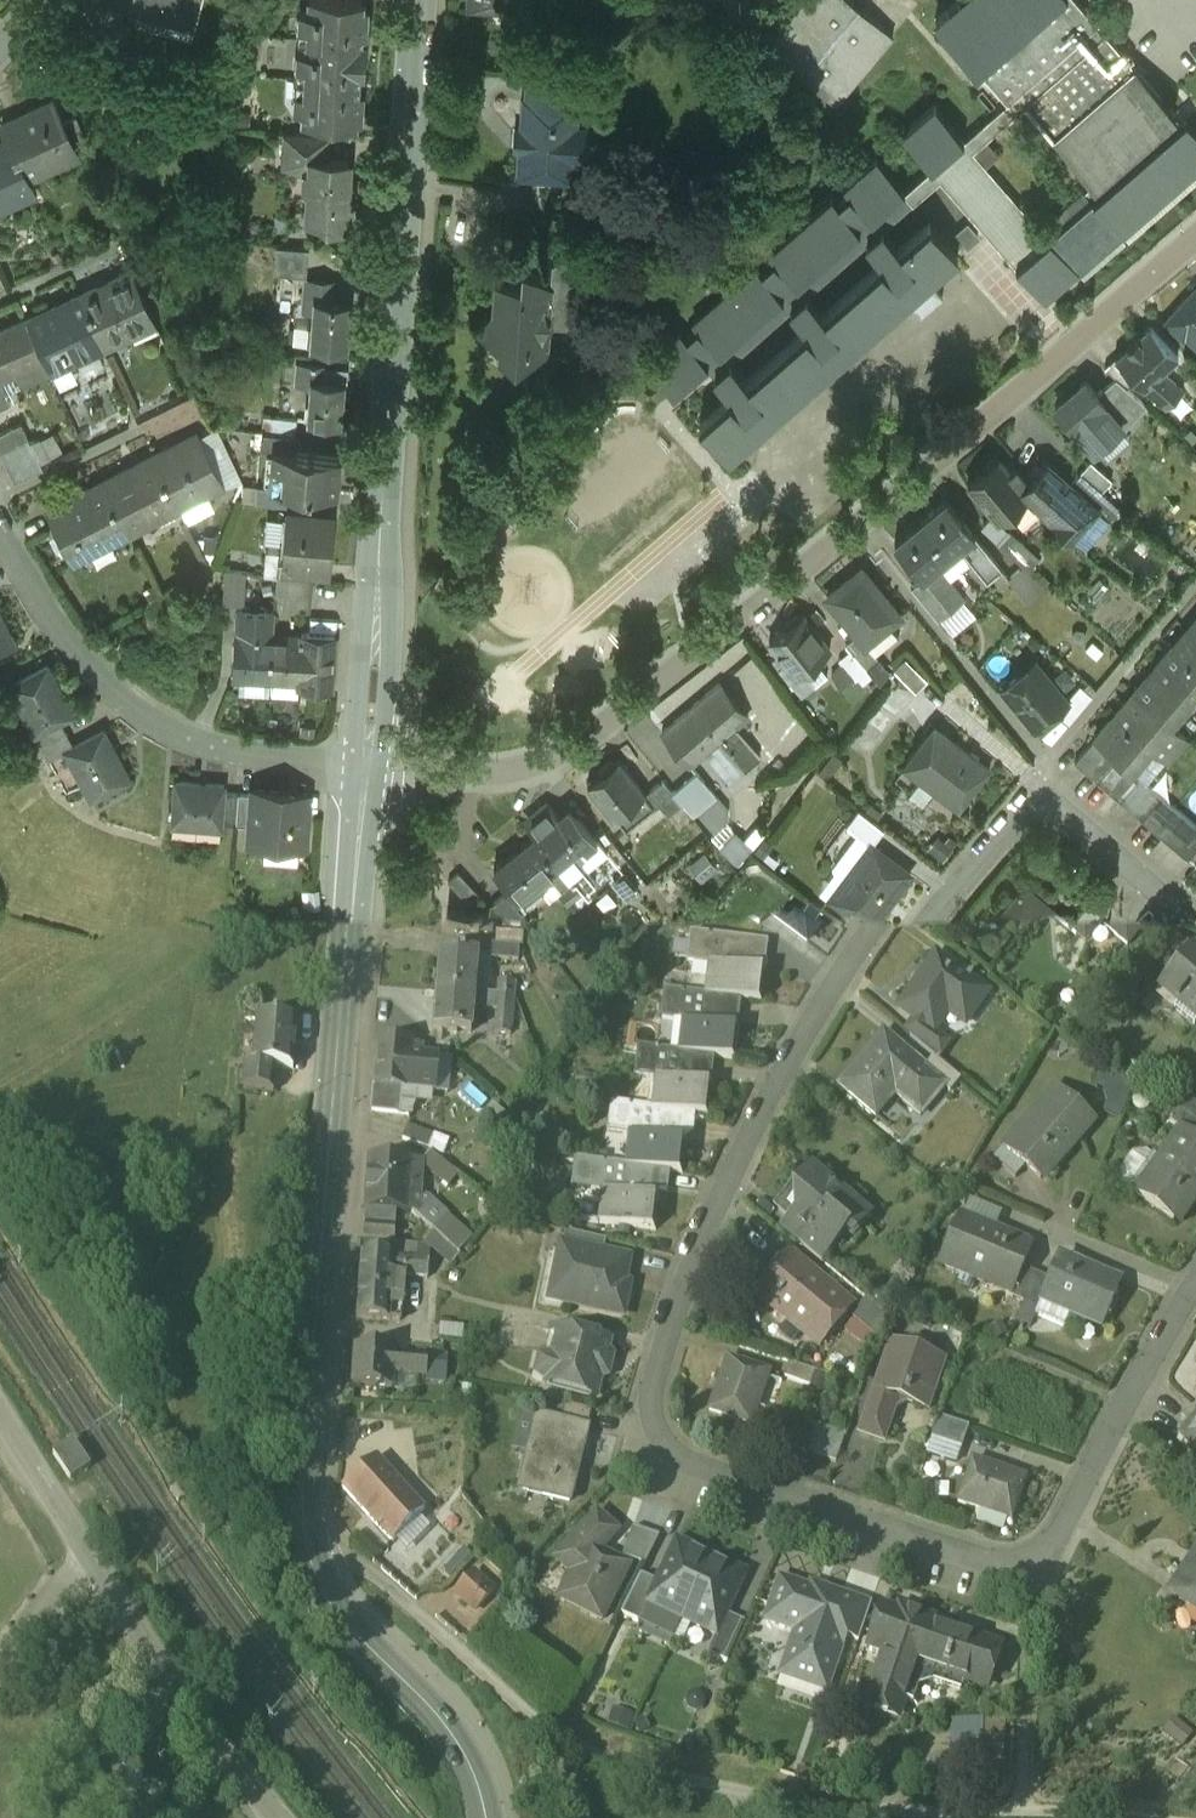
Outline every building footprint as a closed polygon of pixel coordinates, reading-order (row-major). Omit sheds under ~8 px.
[(170,3),(167,14),(191,20),(196,0),(158,0),(170,3)] [(306,3),(305,27),(296,27),(296,35),(362,39),(365,39),(365,24),(358,23),(359,8),(364,8),(364,0),(298,0),(298,2),(306,3)] [(1181,91),(1177,95),(1170,86),(1090,155),(1089,154),(1037,200),(970,122),(1023,76),(1022,75),(1100,7),(1094,0),(1090,0),(1006,73),(962,112),(933,79),(901,108),(930,140),(902,164),(875,133),(842,162),(847,168),(834,179),(829,174),(767,228),(772,234),(757,247),(752,241),(690,295),(695,301),(682,312),(676,305),(643,334),(671,366),(704,337),(712,347),(711,348),(728,367),(697,393),(726,427),(956,226),(927,193),(897,219),(880,200),(938,150),(1042,270),(1119,203),(1120,205),(1195,138),(1195,108),(1181,91)] [(881,0),(780,0),(764,18),(834,76),(891,9),(881,0)] [(972,37),(973,36),(974,37),(1006,73),(1090,0),(940,0),(972,37)] [(1100,7),(1022,75),(1089,154),(1090,155),(1170,86),(1172,84),(1131,38),(1131,39),(1102,5),(1100,7)] [(303,68),(356,68),(357,48),(362,48),(362,39),(296,35),(296,42),(304,43),(303,68)] [(574,51),(528,47),(526,76),(572,79),(574,51)] [(356,68),(303,68),(295,68),(294,83),(302,83),(302,96),(355,99),(355,94),(360,94),(361,68),(356,68)] [(526,76),(524,76),(519,149),(568,152),(570,133),(582,134),(584,104),(572,103),(574,80),(572,79),(526,76)] [(53,81),(1,105),(8,119),(26,158),(41,151),(39,145),(53,138),(51,132),(70,123),(72,122),(63,102),(53,81)] [(91,128),(76,96),(63,102),(72,122),(70,123),(75,135),(91,128)] [(328,112),(284,110),(283,134),(326,136),(328,112)] [(0,123),(0,176),(5,174),(9,183),(33,172),(26,158),(8,119),(0,123)] [(326,136),(283,134),(283,135),(310,137),(310,146),(305,151),(304,161),(309,166),(307,195),(323,196),(327,201),(342,201),(349,195),(350,180),(346,175),(348,137),(326,136)] [(552,260),(549,263),(547,287),(552,298),(562,297),(586,264),(625,245),(610,215),(553,241),(552,260)] [(307,228),(274,225),(273,246),(306,249),(307,228)] [(546,308),(552,298),(547,287),(549,263),(523,247),(522,262),(496,260),(493,287),(480,308),(521,335),(545,324),(546,308)] [(132,250),(79,274),(101,321),(103,325),(133,311),(130,305),(153,295),(132,250)] [(332,257),(304,255),(303,275),(314,276),(314,275),(330,277),(332,257)] [(1192,256),(1164,288),(1180,303),(1187,295),(1195,302),(1195,260),(1192,256)] [(79,274),(26,298),(44,337),(63,329),(66,337),(101,321),(79,274)] [(330,277),(314,275),(314,276),(310,321),(346,324),(349,278),(330,277)] [(1146,292),(1112,324),(1112,325),(1132,345),(1140,353),(1139,353),(1141,355),(1141,354),(1163,373),(1180,356),(1159,337),(1175,322),(1146,292)] [(0,310),(0,357),(44,337),(26,298),(0,310)] [(321,340),(297,339),(295,359),(310,361),(311,355),(320,356),(321,340)] [(1123,354),(1113,344),(1094,361),(1103,371),(1101,372),(1118,392),(1116,395),(1120,398),(1143,372),(1123,354)] [(1083,348),(1053,375),(1072,397),(1074,396),(1091,416),(1116,395),(1118,392),(1101,372),(1103,371),(1094,361),(1083,348)] [(320,356),(311,355),(310,361),(307,395),(340,398),(343,358),(320,356)] [(0,364),(0,387),(10,382),(2,364),(0,364)] [(297,395),(263,392),(262,408),(295,411),(297,395)] [(0,411),(0,430),(28,417),(21,401),(0,411)] [(262,408),(261,408),(260,424),(274,426),(274,423),(296,426),(297,412),(262,408)] [(196,411),(154,433),(180,485),(223,463),(196,411)] [(1177,426),(1165,415),(1152,428),(1164,440),(1177,426)] [(0,430),(0,433),(7,446),(36,432),(28,417),(0,430)] [(296,426),(274,423),(274,426),(271,462),(286,464),(334,467),(337,430),(296,426)] [(990,425),(980,433),(982,437),(965,451),(996,488),(1024,465),(1017,457),(1025,450),(1021,446),(1022,445),(1014,436),(1009,440),(996,425),(994,427),(990,425)] [(1109,446),(1088,427),(1078,438),(1099,456),(1109,446)] [(36,432),(7,446),(14,461),(43,447),(36,432)] [(154,433),(102,459),(128,511),(128,512),(129,511),(126,505),(154,490),(157,496),(180,485),(154,433)] [(1053,437),(1048,442),(1039,434),(1026,449),(1025,450),(1017,457),(1024,465),(1034,478),(1037,475),(1069,503),(1093,476),(1095,474),(1068,450),(1053,437)] [(1099,456),(1078,438),(1068,450),(1095,474),(1093,476),(1107,488),(1119,474),(1099,456)] [(102,459),(50,486),(59,503),(54,505),(71,540),(128,511),(102,459)] [(257,462),(244,460),(243,472),(256,473),(257,462)] [(271,462),(257,461),(257,462),(256,473),(256,477),(285,479),(286,464),(271,462)] [(999,536),(944,468),(918,490),(947,524),(958,538),(969,529),(984,548),(999,536)] [(947,524),(918,490),(892,511),(919,545),(921,546),(935,534),(945,548),(958,538),(947,524)] [(332,496),(283,492),(279,536),(299,538),(328,540),(332,496)] [(1036,525),(1006,497),(995,509),(1020,533),(1025,537),(1036,525)] [(1025,537),(1020,533),(1005,545),(1025,570),(1044,554),(1025,537)] [(935,534),(921,546),(919,545),(908,554),(936,588),(961,567),(945,548),(935,534)] [(299,538),(279,536),(278,550),(297,552),(299,538)] [(897,584),(859,538),(825,565),(856,602),(863,611),(864,611),(897,584)] [(240,547),(224,546),(223,578),(238,579),(240,547)] [(311,554),(277,552),(275,570),(282,571),(281,584),(308,586),(311,554)] [(1169,611),(1195,634),(1195,578),(1169,611)] [(273,586),(236,584),(232,653),(270,655),(273,612),(272,612),(273,586)] [(827,619),(801,585),(798,588),(795,585),(784,594),(786,597),(769,611),(784,631),(778,636),(787,647),(794,642),(795,643),(800,639),(827,619)] [(17,621),(0,590),(0,630),(17,621)] [(876,627),(864,611),(863,611),(856,602),(843,613),(848,618),(864,637),(876,627)] [(334,609),(301,608),(301,613),(298,657),(298,662),(330,664),(334,609)] [(1130,656),(1172,692),(1173,691),(1170,688),(1195,657),(1195,634),(1169,611),(1130,656)] [(301,613),(273,612),(270,655),(298,657),(301,613)] [(864,637),(848,618),(837,627),(860,654),(871,645),(864,637)] [(999,653),(1033,692),(1064,666),(1031,627),(999,653)] [(924,649),(902,628),(891,639),(913,661),(924,649)] [(800,639),(795,643),(794,642),(787,647),(800,663),(812,654),(800,639)] [(47,642),(10,662),(35,710),(60,697),(73,690),(47,642)] [(689,678),(718,712),(721,710),(726,716),(724,717),(744,740),(757,728),(755,726),(756,725),(756,726),(769,714),(718,654),(689,678)] [(1172,692),(1130,656),(1092,702),(1103,712),(1115,721),(1126,731),(1132,736),(1151,714),(1162,723),(1182,699),(1173,691),(1172,692)] [(718,712),(689,678),(661,703),(689,736),(690,735),(691,735),(718,712)] [(986,734),(932,693),(902,732),(956,773),(986,734)] [(60,697),(35,710),(34,710),(41,722),(66,709),(60,697)] [(74,723),(65,727),(91,776),(130,755),(104,707),(74,723)] [(66,709),(41,722),(48,736),(65,727),(74,723),(66,709)] [(1103,712),(1083,736),(1094,745),(1115,721),(1103,712)] [(1115,721),(1094,745),(1106,755),(1126,731),(1115,721)] [(610,731),(597,741),(600,745),(586,756),(613,790),(618,786),(644,765),(617,731),(613,734),(610,731)] [(1126,731),(1106,755),(1117,764),(1137,740),(1132,736),(1126,731)] [(1137,740),(1117,764),(1128,773),(1148,749),(1137,740)] [(715,766),(695,742),(671,763),(680,775),(682,774),(692,785),(715,766)] [(1148,749),(1128,773),(1139,783),(1159,759),(1148,749)] [(671,763),(661,751),(647,762),(666,786),(680,775),(671,763)] [(224,760),(175,756),(172,800),(221,803),(221,798),(223,766),(224,760)] [(1159,759),(1139,783),(1150,792),(1170,768),(1159,759)] [(671,797),(644,765),(618,786),(625,795),(638,786),(658,809),(671,797)] [(238,767),(223,766),(221,798),(235,799),(238,767)] [(307,770),(254,766),(253,769),(251,800),(250,815),(303,819),(307,770)] [(253,769),(238,767),(235,799),(251,800),(253,769)] [(1170,768),(1150,792),(1161,801),(1181,778),(1170,768)] [(564,797),(546,774),(530,788),(533,791),(526,797),(534,808),(557,836),(571,854),(583,845),(579,840),(591,830),(584,821),(585,820),(581,817),(564,797)] [(1181,778),(1161,801),(1172,811),(1192,787),(1181,778)] [(1172,811),(1184,821),(1195,806),(1195,790),(1192,787),(1172,811)] [(596,812),(575,788),(564,797),(581,817),(585,820),(596,812)] [(732,798),(717,814),(734,830),(749,815),(732,798)] [(534,808),(494,840),(524,878),(541,863),(534,854),(547,844),(557,836),(534,808)] [(908,838),(870,809),(869,811),(847,839),(841,835),(836,841),(842,846),(829,864),(866,892),(908,838)] [(650,849),(633,829),(621,838),(638,859),(650,849)] [(571,854),(557,836),(547,844),(561,862),(571,854)] [(637,860),(623,844),(611,855),(625,870),(637,860)] [(1048,875),(1020,851),(1018,852),(1015,850),(1013,852),(1016,855),(993,883),(1042,924),(1069,892),(1071,889),(1051,872),(1048,875)] [(527,891),(505,864),(490,876),(513,901),(527,891)] [(792,922),(789,920),(769,947),(805,974),(825,947),(818,942),(826,931),(830,935),(846,914),(794,874),(776,898),(778,900),(780,897),(796,909),(794,911),(798,914),(792,922)] [(485,884),(447,881),(446,897),(447,897),(445,920),(480,923),(481,923),(483,900),(484,900),(485,884)] [(1069,892),(1042,924),(1053,933),(1080,901),(1069,892)] [(1128,942),(1091,910),(1052,956),(1073,973),(1092,951),(1100,958),(1097,961),(1124,984),(1149,955),(1131,939),(1128,942)] [(522,918),(505,917),(504,930),(521,932),(522,918)] [(480,923),(445,920),(443,943),(442,943),(441,960),(478,963),(479,947),(480,923)] [(758,955),(768,941),(743,921),(732,935),(758,955)] [(521,932),(504,930),(503,943),(520,944),(521,932)] [(769,974),(690,963),(686,993),(712,997),(708,1026),(711,1027),(711,1028),(730,1031),(730,1030),(742,1031),(754,1033),(758,1003),(765,1004),(769,974)] [(519,975),(491,973),(489,987),(518,989),(519,975)] [(1172,977),(1153,999),(1168,1012),(1187,990),(1172,977)] [(477,981),(440,978),(439,993),(440,993),(438,1017),(473,1020),(475,996),(476,996),(477,981)] [(1156,1026),(1172,1040),(1171,1041),(1174,1044),(1181,1036),(1195,1048),(1195,995),(1188,988),(1187,990),(1168,1012),(1156,1026)] [(985,1029),(938,990),(899,1037),(921,1056),(933,1066),(949,1048),(961,1058),(985,1029)] [(515,1010),(498,1009),(497,1022),(514,1023),(515,1010)] [(473,1020),(438,1017),(436,1041),(435,1041),(434,1056),(470,1059),(472,1044),(471,1044),(471,1037),(473,1020)] [(497,1022),(473,1020),(471,1037),(496,1039),(496,1035),(497,1022)] [(708,1026),(663,1021),(659,1050),(685,1054),(682,1083),(685,1083),(684,1085),(704,1087),(716,1088),(728,1090),(732,1059),(739,1060),(742,1031),(730,1030),(730,1031),(711,1028),(711,1027),(708,1026)] [(514,1023),(497,1022),(496,1035),(513,1036),(514,1023)] [(297,1048),(257,1043),(252,1090),(245,1089),(242,1115),(272,1118),(275,1093),(292,1095),(297,1048)] [(948,1079),(933,1066),(921,1056),(909,1071),(933,1092),(936,1094),(948,1079)] [(414,1071),(379,1067),(371,1138),(397,1141),(399,1115),(434,1119),(435,1112),(437,1096),(438,1084),(422,1082),(423,1074),(414,1073),(414,1071)] [(924,1103),(881,1067),(837,1119),(874,1150),(893,1127),(918,1148),(941,1121),(943,1119),(924,1103)] [(682,1083),(637,1078),(633,1106),(659,1110),(655,1140),(658,1140),(658,1141),(677,1144),(677,1143),(689,1145),(702,1146),(705,1115),(712,1116),(716,1088),(704,1087),(684,1085),(685,1083),(682,1083)] [(936,1094),(933,1092),(924,1103),(943,1119),(941,1121),(947,1126),(958,1113),(936,1094)] [(445,1097),(437,1096),(435,1112),(443,1112),(445,1097)] [(1051,1123),(1027,1152),(1036,1160),(1011,1189),(1002,1181),(1000,1183),(1023,1203),(1038,1215),(1062,1186),(1065,1188),(1091,1157),(1051,1123)] [(1183,1132),(1172,1145),(1176,1147),(1195,1161),(1195,1141),(1183,1132)] [(655,1140),(610,1134),(606,1164),(631,1167),(628,1196),(631,1197),(631,1198),(650,1200),(662,1201),(674,1203),(678,1172),(685,1173),(689,1145),(677,1143),(677,1144),(658,1141),(658,1140),(655,1140)] [(1176,1147),(1166,1161),(1178,1169),(1179,1168),(1195,1181),(1195,1161),(1176,1147)] [(433,1164),(407,1154),(402,1167),(428,1177),(433,1164)] [(1156,1199),(1164,1205),(1140,1238),(1170,1260),(1193,1229),(1195,1232),(1195,1181),(1179,1168),(1178,1169),(1156,1198),(1156,1199)] [(410,1191),(369,1187),(366,1236),(396,1238),(407,1239),(409,1218),(409,1212),(410,1197),(410,1191)] [(628,1196),(574,1189),(570,1218),(605,1223),(601,1254),(648,1260),(652,1229),(659,1230),(662,1201),(650,1200),(631,1198),(631,1197),(628,1196)] [(1145,1189),(1125,1193),(1109,1215),(1140,1238),(1164,1205),(1156,1199),(1156,1198),(1145,1189)] [(866,1250),(809,1202),(776,1241),(805,1265),(820,1278),(823,1275),(838,1257),(850,1268),(866,1250)] [(443,1249),(421,1230),(414,1230),(414,1223),(414,1218),(409,1218),(407,1239),(411,1239),(434,1259),(443,1249)] [(396,1238),(366,1236),(363,1280),(393,1282),(396,1238)] [(995,1267),(958,1250),(937,1299),(972,1314),(976,1304),(1012,1319),(1013,1320),(1020,1304),(1028,1286),(993,1271),(995,1267)] [(459,1282),(434,1259),(422,1272),(450,1296),(460,1285),(459,1282)] [(605,1270),(565,1261),(562,1276),(602,1284),(605,1270)] [(820,1278),(805,1265),(796,1275),(820,1296),(832,1282),(823,1275),(820,1278)] [(602,1284),(562,1276),(556,1302),(567,1304),(561,1332),(621,1345),(627,1316),(621,1314),(627,1290),(602,1284)] [(363,1280),(362,1280),(356,1345),(391,1348),(393,1322),(399,1322),(400,1309),(402,1309),(403,1303),(427,1305),(428,1285),(363,1280)] [(1097,1313),(1055,1295),(1046,1316),(1038,1336),(1040,1336),(1100,1362),(1118,1319),(1098,1310),(1097,1313)] [(798,1297),(789,1307),(778,1298),(754,1326),(771,1340),(772,1340),(801,1365),(806,1359),(822,1373),(850,1340),(798,1297)] [(1033,1310),(1020,1304),(1013,1320),(1012,1319),(1006,1332),(1021,1339),(1033,1310)] [(1033,1310),(1021,1339),(1036,1345),(1040,1336),(1038,1336),(1046,1316),(1033,1310)] [(891,1332),(876,1319),(864,1333),(884,1350),(889,1335),(891,1332)] [(920,1337),(896,1327),(892,1336),(916,1346),(920,1337)] [(884,1350),(864,1333),(849,1350),(876,1372),(884,1350)] [(608,1372),(559,1360),(546,1415),(594,1427),(599,1406),(602,1406),(606,1405),(610,1388),(607,1385),(604,1385),(608,1372)] [(394,1377),(354,1373),(351,1412),(391,1415),(392,1401),(425,1404),(427,1386),(393,1383),(394,1377)] [(917,1387),(890,1377),(859,1466),(880,1474),(896,1428),(925,1438),(937,1404),(914,1396),(917,1387)] [(442,1387),(427,1386),(425,1404),(425,1407),(440,1409),(442,1387)] [(767,1403),(726,1389),(708,1441),(750,1455),(767,1403)] [(590,1441),(563,1435),(560,1449),(587,1455),(590,1441)] [(586,1460),(541,1449),(523,1521),(568,1532),(586,1460)] [(966,1463),(936,1453),(929,1473),(959,1483),(966,1463)] [(79,1460),(58,1473),(76,1501),(97,1487),(79,1460)] [(1182,1482),(1195,1493),(1195,1465),(1182,1482)] [(376,1481),(342,1512),(391,1566),(423,1533),(376,1481)] [(1022,1516),(970,1497),(956,1538),(1008,1557),(1022,1516)] [(607,1590),(597,1582),(615,1563),(596,1545),(559,1586),(578,1603),(563,1632),(600,1650),(627,1598),(608,1588),(607,1590)] [(658,1568),(632,1558),(621,1588),(644,1596),(658,1568)] [(709,1589),(675,1573),(656,1614),(646,1635),(680,1651),(709,1589)] [(1165,1633),(1195,1655),(1195,1587),(1165,1633)] [(743,1605),(709,1589),(680,1651),(715,1667),(725,1646),(743,1605)] [(474,1607),(469,1602),(456,1617),(475,1634),(492,1615),(478,1603),(474,1607)] [(656,1614),(639,1606),(626,1632),(644,1640),(646,1635),(656,1614)] [(825,1629),(778,1613),(764,1654),(794,1665),(789,1680),(797,1683),(802,1692),(794,1714),(824,1724),(843,1670),(828,1665),(840,1630),(826,1625),(825,1629)] [(869,1640),(840,1630),(828,1665),(843,1670),(856,1675),(869,1640)] [(644,1640),(626,1632),(620,1645),(638,1653),(644,1640)] [(993,1682),(881,1644),(873,1667),(874,1668),(867,1685),(883,1691),(866,1738),(895,1748),(900,1734),(912,1738),(917,1723),(914,1720),(916,1716),(925,1712),(957,1723),(961,1713),(980,1719),(993,1682)] [(715,1667),(712,1672),(728,1679),(740,1653),(725,1646),(715,1667)] [(728,1679),(712,1672),(706,1685),(721,1692),(728,1679)] [(979,1757),(950,1756),(949,1797),(977,1798),(979,1757)] [(1001,1757),(979,1757),(977,1798),(1000,1799),(1001,1757)]
